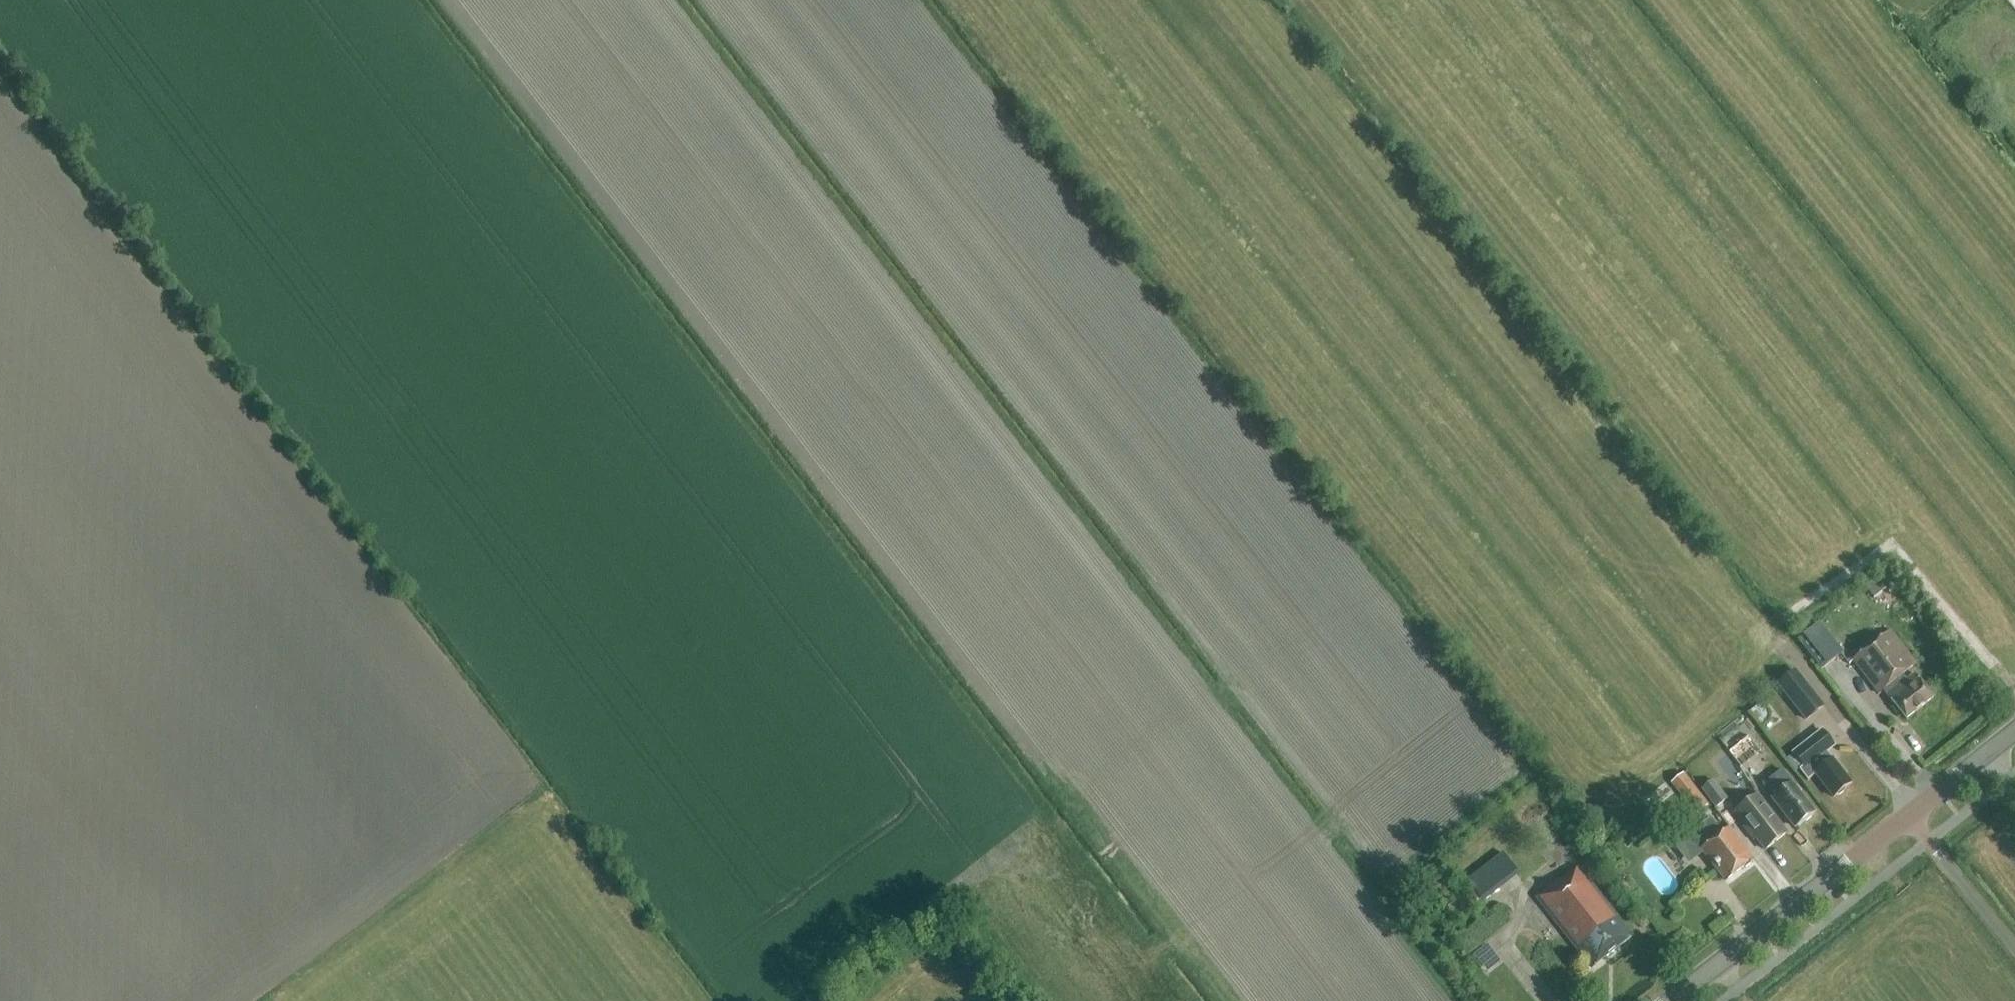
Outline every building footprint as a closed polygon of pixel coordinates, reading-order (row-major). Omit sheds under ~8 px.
[(1875,598),(1888,588),(1880,578),(1866,588),(1875,598)] [(1844,653),(1820,623),(1797,641),(1822,671),(1844,653)] [(1906,681),(1902,674),(1915,664),(1890,633),(1853,662),(1878,693),(1882,690),(1906,720),(1933,698),(1914,674),(1906,681)] [(1796,672),(1778,685),(1805,720),(1823,706),(1796,672)] [(1761,703),(1749,712),(1761,727),(1768,721),(1770,714),(1761,703)] [(1832,761),(1825,751),(1833,745),(1822,731),(1794,754),(1804,768),(1799,771),(1807,781),(1815,774),(1833,798),(1851,785),(1833,761),(1832,761)] [(1741,768),(1762,752),(1749,736),(1728,753),(1741,768)] [(1792,785),(1782,772),(1770,781),(1774,787),(1769,791),(1774,798),(1772,799),(1795,828),(1814,813),(1792,784),(1792,785)] [(1695,816),(1708,806),(1683,774),(1670,784),(1695,816)] [(1715,809),(1727,800),(1713,780),(1701,790),(1715,809)] [(1765,851),(1787,834),(1757,796),(1733,815),(1753,841),(1756,839),(1765,851)] [(1723,834),(1711,818),(1681,842),(1693,858),(1702,851),(1725,882),(1752,861),(1728,830),(1723,834)] [(1489,901),(1525,872),(1508,851),(1472,879),(1489,901)] [(1591,969),(1633,937),(1577,866),(1536,899),(1591,969)]
